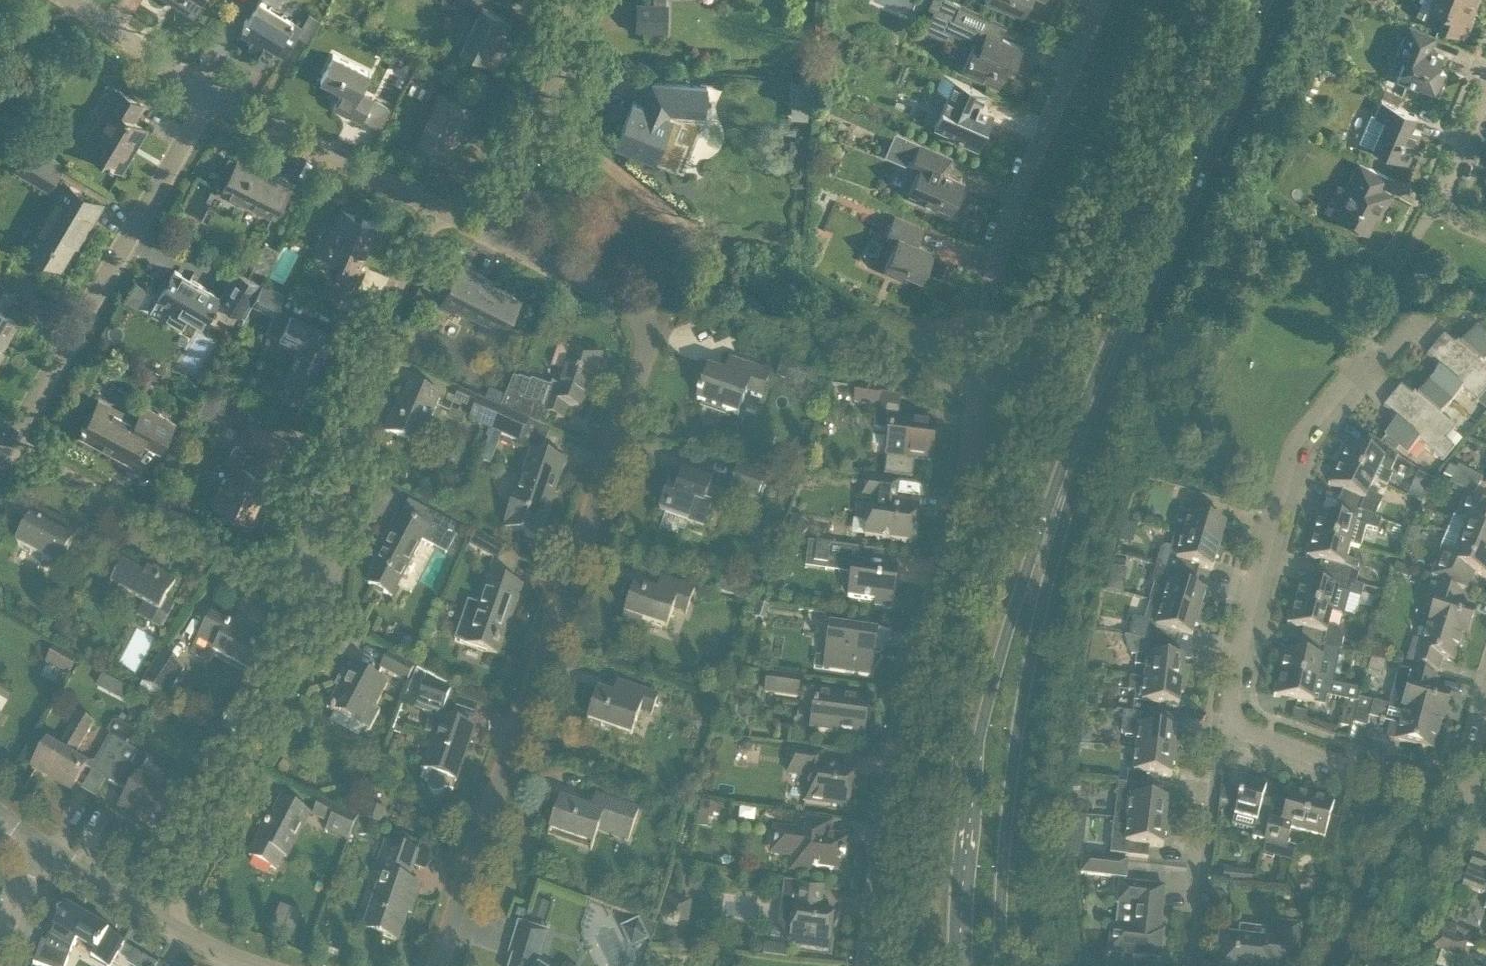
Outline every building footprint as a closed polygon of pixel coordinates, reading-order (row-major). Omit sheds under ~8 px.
[(194,10),(200,0),(178,0),(194,10)] [(245,24),(242,29),(254,37),(249,45),(270,58),(275,50),(284,55),(297,34),(307,40),(320,20),(309,13),(301,26),(259,0),(248,20),(246,19),(244,23),(245,24)] [(470,0),(447,0),(466,9),(470,0)] [(1000,19),(956,0),(931,0),(928,5),(935,8),(926,29),(951,40),(955,31),(974,39),(961,68),(998,84),(1005,69),(1011,72),(1023,46),(994,33),(1000,19)] [(1008,10),(1010,7),(1024,13),(1029,0),(987,0),(1008,10)] [(1463,30),(1467,28),(1471,20),(1469,16),(1476,0),(1433,0),(1425,18),(1462,33),(1463,30)] [(639,3),(639,28),(648,28),(663,28),(666,28),(666,4),(653,4),(639,3)] [(496,64),(504,48),(497,45),(510,18),(482,5),(462,48),(496,64)] [(1437,92),(1446,71),(1438,67),(1443,55),(1429,49),(1435,35),(1417,27),(1409,24),(1396,55),(1405,58),(1397,78),(1418,87),(1420,84),(1437,92)] [(334,106),(362,120),(374,96),(361,90),(370,71),(333,53),(321,78),(342,88),(334,106)] [(433,88),(441,71),(418,61),(411,78),(433,88)] [(816,73),(816,63),(801,62),(800,72),(816,73)] [(941,107),(934,125),(962,137),(961,140),(978,148),(995,111),(987,107),(988,105),(983,103),(988,92),(969,84),(955,77),(943,73),(936,89),(947,94),(941,107)] [(646,104),(633,99),(616,140),(654,155),(652,159),(676,169),(687,142),(679,139),(686,121),(706,122),(709,86),(655,81),(646,104)] [(121,169),(146,127),(133,119),(143,103),(119,88),(84,147),(121,169)] [(476,107),(458,99),(441,91),(419,139),(451,153),(467,119),(470,120),(476,107)] [(392,105),(374,96),(362,120),(380,129),(392,105)] [(1371,112),(1359,140),(1373,146),(1372,147),(1389,154),(1407,162),(1421,131),(1412,127),(1417,114),(1408,110),(1390,102),(1381,99),(1375,114),(1371,112)] [(822,104),(817,114),(826,118),(830,107),(822,104)] [(21,136),(28,126),(22,121),(14,132),(21,136)] [(946,171),(953,155),(895,130),(885,154),(906,163),(909,156),(912,157),(909,164),(918,168),(908,191),(916,194),(914,198),(936,207),(937,204),(951,210),(954,205),(956,206),(961,195),(958,194),(965,180),(946,171)] [(1302,134),(1296,144),(1306,150),(1312,140),(1302,134)] [(49,190),(65,163),(29,142),(13,169),(49,190)] [(237,161),(230,157),(221,174),(228,178),(223,188),(276,214),(292,182),(278,175),(276,179),(238,159),(237,161)] [(1391,193),(1382,187),(1388,175),(1370,166),(1360,160),(1345,189),(1339,186),(1326,209),(1367,231),(1375,215),(1379,217),(1391,193)] [(77,243),(101,203),(65,182),(58,194),(59,195),(29,246),(60,265),(74,241),(77,243)] [(382,227),(341,209),(334,224),(337,225),(325,253),(343,261),(336,276),(357,284),(365,267),(359,264),(370,239),(375,242),(382,227)] [(922,278),(935,249),(918,241),(924,227),(894,214),(886,234),(897,239),(884,269),(902,277),(905,271),(922,278)] [(262,281),(279,247),(265,240),(248,275),(262,281)] [(442,302),(441,303),(455,310),(459,301),(469,307),(467,311),(505,330),(521,299),(484,280),(486,277),(461,264),(448,289),(442,302)] [(262,281),(248,275),(235,270),(220,295),(192,279),(175,268),(170,277),(168,276),(166,279),(168,280),(158,297),(173,306),(166,317),(182,327),(189,315),(205,324),(218,301),(244,316),(245,316),(252,302),(262,281)] [(329,280),(322,295),(337,302),(344,287),(329,280)] [(137,281),(133,288),(142,294),(146,287),(137,281)] [(287,292),(285,291),(264,282),(262,281),(252,302),(278,315),(271,331),(300,344),(279,388),(303,398),(335,329),(291,309),(297,296),(287,292)] [(20,318),(5,310),(16,291),(0,283),(0,353),(20,318)] [(1476,328),(1461,346),(1456,346),(1444,336),(1435,346),(1485,389),(1485,367),(1484,366),(1485,363),(1485,336),(1476,328)] [(504,401),(500,410),(529,422),(539,426),(543,413),(548,415),(563,420),(568,406),(582,412),(601,356),(572,346),(571,350),(563,372),(558,388),(550,386),(549,387),(531,381),(530,383),(513,377),(511,385),(505,398),(504,401)] [(1485,393),(1485,389),(1435,346),(1426,357),(1438,367),(1439,372),(1428,384),(1451,404),(1462,392),(1476,404),(1485,393)] [(761,399),(763,393),(769,374),(730,361),(724,376),(708,370),(697,403),(738,418),(746,394),(761,399)] [(775,377),(803,387),(808,370),(780,361),(775,377)] [(1451,404),(1428,384),(1417,397),(1412,397),(1400,387),(1392,398),(1453,450),(1454,449),(1445,442),(1455,429),(1441,416),(1451,404)] [(439,399),(428,394),(409,386),(399,409),(395,407),(384,432),(418,447),(439,399)] [(877,407),(878,394),(879,391),(857,388),(854,403),(877,407)] [(208,390),(197,416),(205,417),(212,414),(218,408),(243,419),(248,408),(208,390)] [(491,432),(500,410),(481,401),(458,391),(453,404),(473,413),(468,423),(491,432)] [(489,391),(484,402),(500,410),(504,401),(505,398),(489,391)] [(136,416),(100,398),(97,403),(81,433),(131,460),(140,442),(161,451),(177,421),(143,403),(136,416)] [(1453,450),(1392,398),(1383,408),(1395,418),(1395,423),(1384,436),(1386,438),(1399,449),(1407,456),(1418,443),(1442,463),(1453,450)] [(885,420),(891,421),(883,476),(912,479),(915,460),(930,462),(935,426),(898,421),(899,409),(887,408),(885,420)] [(491,432),(491,433),(492,433),(503,438),(518,445),(529,422),(500,410),(491,432)] [(219,487),(213,502),(217,504),(250,518),(272,468),(276,470),(289,441),(271,433),(263,430),(244,422),(237,439),(241,441),(239,445),(237,444),(234,447),(232,449),(231,452),(230,455),(230,458),(230,460),(235,463),(226,485),(224,489),(219,487)] [(1374,481),(1386,487),(1392,475),(1390,474),(1398,457),(1394,454),(1380,444),(1369,437),(1368,437),(1373,440),(1366,453),(1348,444),(1343,454),(1345,455),(1340,465),(1374,481)] [(1386,438),(1380,444),(1394,454),(1399,449),(1386,438)] [(488,447),(482,463),(491,466),(497,451),(488,447)] [(538,541),(564,465),(531,454),(522,479),(524,480),(519,494),(517,494),(505,529),(538,541)] [(1333,475),(1328,485),(1347,494),(1341,506),(1367,516),(1374,518),(1381,503),(1367,497),(1374,481),(1340,465),(1335,476),(1333,475)] [(757,500),(765,477),(736,467),(728,491),(757,500)] [(1474,496),(1482,480),(1458,467),(1449,484),(1467,492),(1474,496)] [(710,484),(702,481),(683,474),(677,491),(668,487),(659,513),(703,528),(710,507),(703,505),(710,484)] [(901,505),(901,504),(895,503),(898,482),(864,477),(861,499),(873,501),(872,506),(869,506),(865,538),(912,544),(916,513),(899,510),(900,505),(901,505)] [(1474,496),(1467,492),(1456,519),(1453,517),(1446,534),(1485,550),(1485,501),(1474,496)] [(1181,515),(1178,525),(1186,527),(1182,538),(1219,549),(1221,550),(1224,540),(1222,539),(1225,527),(1213,523),(1208,521),(1211,511),(1211,510),(1197,506),(1187,503),(1183,515),(1181,515)] [(1374,518),(1367,516),(1341,506),(1337,520),(1317,514),(1314,525),(1316,526),(1314,537),(1350,547),(1360,549),(1365,529),(1377,532),(1380,520),(1374,518)] [(59,569),(69,550),(78,532),(35,509),(16,545),(59,569)] [(451,546),(460,530),(433,515),(425,531),(399,517),(372,567),(376,569),(368,585),(391,598),(400,582),(421,541),(433,547),(440,533),(453,540),(450,546),(451,546)] [(794,515),(785,529),(799,539),(809,525),(794,515)] [(1123,521),(1122,527),(1136,531),(1138,525),(1123,521)] [(474,532),(468,547),(479,553),(492,560),(497,563),(505,549),(487,539),(474,532)] [(1446,534),(1439,550),(1442,551),(1431,578),(1466,591),(1474,573),(1485,579),(1485,550),(1446,534)] [(1160,550),(1155,567),(1172,572),(1186,576),(1191,578),(1194,566),(1199,568),(1212,572),(1215,559),(1218,560),(1221,550),(1219,549),(1182,538),(1175,536),(1171,549),(1165,548),(1160,550)] [(1308,547),(1305,558),(1325,563),(1322,575),(1356,584),(1359,572),(1357,571),(1358,567),(1355,564),(1346,560),(1350,547),(1314,537),(1311,548),(1308,547)] [(818,544),(816,559),(827,560),(829,545),(818,544)] [(827,560),(827,564),(853,568),(852,574),(849,598),(875,602),(874,608),(892,610),(897,574),(890,573),(891,569),(865,566),(867,551),(869,552),(869,551),(849,548),(829,545),(827,560)] [(141,575),(122,565),(110,587),(143,605),(136,617),(161,631),(164,624),(174,606),(166,602),(175,584),(145,567),(141,575)] [(1406,578),(1409,570),(1395,565),(1392,573),(1406,578)] [(1200,618),(1203,607),(1201,607),(1205,595),(1192,591),(1196,579),(1155,567),(1152,580),(1154,585),(1149,602),(1150,603),(1200,618)] [(1298,593),(1295,604),(1331,614),(1343,617),(1349,596),(1352,597),(1360,599),(1363,587),(1356,585),(1356,584),(1322,575),(1320,586),(1298,581),(1296,592),(1298,593)] [(498,657),(517,604),(522,587),(490,576),(483,592),(479,605),(469,601),(455,642),(498,657)] [(748,576),(745,587),(757,591),(760,581),(748,576)] [(686,614),(695,590),(661,578),(655,593),(634,586),(621,624),(639,630),(642,621),(667,629),(673,610),(686,614)] [(1110,578),(1107,590),(1122,594),(1125,582),(1110,578)] [(721,583),(717,591),(747,603),(748,599),(751,593),(748,593),(721,583)] [(1466,637),(1474,613),(1457,608),(1461,595),(1432,586),(1425,607),(1433,609),(1428,625),(1466,637)] [(1132,619),(1128,638),(1148,642),(1170,647),(1174,634),(1191,639),(1195,627),(1197,628),(1200,618),(1150,603),(1145,622),(1132,619)] [(1328,627),(1331,614),(1295,604),(1292,615),(1289,614),(1287,625),(1308,631),(1305,644),(1331,650),(1339,651),(1340,651),(1342,639),(1341,635),(1339,632),(1335,629),(1328,627)] [(764,621),(768,607),(758,605),(754,619),(764,621)] [(230,624),(212,614),(192,652),(210,662),(214,655),(253,676),(270,644),(243,629),(246,623),(234,616),(230,624)] [(825,658),(823,670),(851,674),(871,677),(874,656),(875,651),(871,650),(874,632),(859,629),(829,625),(825,658)] [(1466,637),(1428,625),(1423,644),(1415,641),(1408,662),(1437,671),(1441,659),(1453,663),(1458,647),(1461,648),(1464,637),(1466,638),(1466,637)] [(1124,637),(1124,638),(1131,656),(1136,657),(1134,667),(1145,668),(1144,680),(1181,685),(1184,685),(1185,674),(1183,674),(1184,661),(1166,659),(1170,647),(1148,642),(1128,638),(1124,637)] [(1283,652),(1280,663),(1283,664),(1280,675),(1317,683),(1332,686),(1336,664),(1339,651),(1331,650),(1305,644),(1302,657),(1283,652)] [(52,649),(44,664),(67,677),(76,663),(52,649)] [(165,699),(185,670),(161,654),(141,683),(165,699)] [(410,685),(416,668),(388,654),(379,669),(410,685)] [(388,685),(375,678),(350,665),(344,677),(346,678),(343,684),(340,683),(326,709),(369,732),(379,713),(374,711),(388,685)] [(1399,669),(1388,707),(1392,708),(1404,711),(1443,722),(1449,696),(1429,691),(1432,680),(1437,681),(1437,680),(1418,675),(1403,670),(1399,669)] [(797,699),(800,679),(769,674),(766,695),(797,699)] [(1276,686),(1273,696),(1313,705),(1324,707),(1326,697),(1345,701),(1357,703),(1358,699),(1359,691),(1332,686),(1317,683),(1280,675),(1278,687),(1276,686)] [(1130,679),(1128,692),(1134,693),(1133,703),(1132,715),(1159,718),(1160,706),(1165,706),(1179,708),(1180,695),(1183,696),(1184,685),(1181,685),(1144,680),(1130,679)] [(444,789),(452,791),(473,730),(441,719),(450,692),(446,691),(424,683),(421,693),(417,704),(415,709),(420,711),(431,715),(430,716),(431,717),(425,732),(435,736),(420,780),(427,783),(427,788),(429,791),(433,794),(438,794),(441,793),(444,789)] [(657,698),(636,690),(617,684),(612,698),(597,693),(587,722),(631,737),(640,712),(651,716),(657,698)] [(837,699),(815,696),(810,730),(845,735),(844,736),(864,739),(866,728),(864,728),(866,713),(868,713),(869,702),(838,698),(837,699)] [(1374,703),(1358,699),(1357,703),(1353,724),(1367,728),(1374,703)] [(456,719),(481,721),(482,703),(458,700),(456,719)] [(1352,730),(1353,724),(1357,703),(1345,701),(1339,727),(1352,730)] [(1442,722),(1443,722),(1404,711),(1400,727),(1392,724),(1388,739),(1432,751),(1440,722),(1442,722)] [(1123,714),(1121,733),(1125,738),(1137,739),(1136,751),(1173,755),(1176,755),(1177,745),(1174,744),(1176,732),(1163,730),(1158,730),(1159,718),(1132,715),(1123,714)] [(42,753),(32,770),(44,778),(47,774),(73,789),(74,786),(85,768),(106,780),(126,746),(134,732),(117,722),(112,723),(107,732),(109,737),(95,762),(87,764),(74,756),(75,756),(82,743),(93,724),(78,715),(56,751),(47,745),(42,753)] [(1080,737),(1080,743),(1090,744),(1091,739),(1086,733),(1081,732),(1080,737)] [(741,745),(740,747),(740,749),(741,750),(743,752),(745,753),(747,753),(749,752),(750,751),(751,749),(752,747),(752,745),(751,743),(749,742),(747,741),(745,741),(743,742),(742,743),(741,745)] [(224,744),(218,755),(227,760),(234,750),(224,744)] [(106,780),(106,781),(118,788),(119,787),(127,792),(125,797),(114,814),(135,826),(138,820),(163,834),(180,805),(163,794),(137,779),(148,760),(138,754),(126,746),(106,780)] [(855,791),(858,774),(819,769),(821,755),(790,751),(787,776),(807,778),(803,803),(848,809),(850,790),(855,791)] [(1126,785),(1132,786),(1151,788),(1152,776),(1157,777),(1170,778),(1172,766),(1174,766),(1176,755),(1173,755),(1136,751),(1133,773),(1127,772),(1126,785)] [(1234,817),(1231,827),(1253,832),(1251,838),(1264,841),(1273,808),(1261,805),(1263,800),(1266,787),(1254,784),(1255,781),(1244,778),(1234,817)] [(1073,781),(1072,789),(1080,790),(1081,782),(1073,781)] [(1116,799),(1114,819),(1127,821),(1165,825),(1168,826),(1169,815),(1166,815),(1168,802),(1154,801),(1149,800),(1151,788),(1132,786),(1126,785),(1118,784),(1117,793),(1120,797),(1116,799)] [(1223,790),(1220,802),(1230,804),(1233,793),(1223,790)] [(1273,808),(1264,841),(1295,850),(1298,851),(1302,835),(1311,799),(1300,796),(1300,793),(1290,791),(1287,801),(1286,806),(1276,804),(1274,803),(1273,808)] [(560,801),(549,833),(593,848),(598,831),(628,841),(638,812),(599,798),(594,813),(560,801)] [(1311,799),(1302,835),(1322,841),(1318,856),(1331,860),(1341,821),(1335,820),(1334,824),(1328,822),(1329,818),(1333,802),(1323,799),(1322,802),(1311,799)] [(256,842),(249,856),(275,870),(283,855),(287,857),(293,845),(313,856),(314,853),(325,833),(328,827),(308,817),(309,816),(305,814),(299,810),(281,801),(269,824),(266,823),(256,842)] [(700,804),(697,826),(707,827),(708,820),(709,816),(713,816),(720,816),(722,807),(700,804)] [(368,806),(364,819),(380,824),(384,811),(368,806)] [(328,827),(325,833),(348,842),(358,817),(336,807),(329,826),(328,827)] [(1065,841),(1064,854),(1067,854),(1072,855),(1079,856),(1081,856),(1083,843),(1086,818),(1068,816),(1065,841)] [(823,835),(824,823),(799,819),(797,830),(772,826),(768,856),(793,860),(791,871),(810,874),(811,867),(839,871),(840,858),(844,859),(845,857),(846,857),(849,839),(823,835)] [(1114,819),(1109,855),(1117,856),(1123,856),(1128,857),(1143,859),(1143,857),(1144,846),(1149,847),(1162,849),(1164,836),(1166,836),(1168,826),(1165,825),(1127,821),(1114,819)] [(360,825),(360,838),(372,838),(373,825),(360,825)] [(371,912),(364,931),(396,942),(406,913),(410,914),(419,888),(406,883),(412,868),(413,864),(416,854),(397,848),(386,844),(381,857),(375,874),(383,877),(371,912)] [(1409,867),(1414,847),(1406,844),(1401,865),(1409,867)] [(1125,879),(1128,861),(1083,856),(1081,874),(1125,879)] [(1465,878),(1470,865),(1470,864),(1463,883),(1461,887),(1485,896),(1485,885),(1465,878)] [(1251,888),(1253,872),(1225,869),(1222,885),(1251,888)] [(792,922),(785,921),(783,937),(789,938),(788,947),(804,949),(828,952),(833,913),(822,911),(824,903),(821,903),(823,888),(785,882),(783,898),(796,900),(795,908),(794,907),(792,922)] [(1160,932),(1165,889),(1119,884),(1117,905),(1134,907),(1132,928),(1112,926),(1108,954),(1160,960),(1163,932),(1160,932)] [(668,897),(665,915),(669,915),(669,919),(673,920),(673,922),(678,922),(679,923),(679,921),(677,920),(680,903),(681,899),(668,897)] [(546,922),(550,906),(535,901),(530,917),(546,922)] [(33,964),(38,965),(65,965),(70,952),(77,941),(95,951),(91,959),(103,965),(110,965),(124,942),(100,928),(103,923),(86,914),(83,919),(70,911),(65,908),(59,914),(56,917),(58,918),(60,916),(60,917),(46,940),(48,942),(47,943),(42,941),(40,945),(36,957),(33,964)] [(632,948),(646,941),(637,923),(623,930),(632,948)] [(1216,965),(1296,965),(1297,951),(1300,928),(1273,924),(1271,940),(1220,935),(1217,957),(1216,965)] [(546,934),(519,926),(510,955),(514,956),(511,965),(537,965),(546,934)] [(1461,958),(1466,945),(1437,934),(1432,948),(1461,958)] [(788,950),(765,947),(763,956),(787,959),(788,950)] [(157,965),(150,961),(136,953),(135,954),(129,965),(132,965),(156,965),(157,965)]
